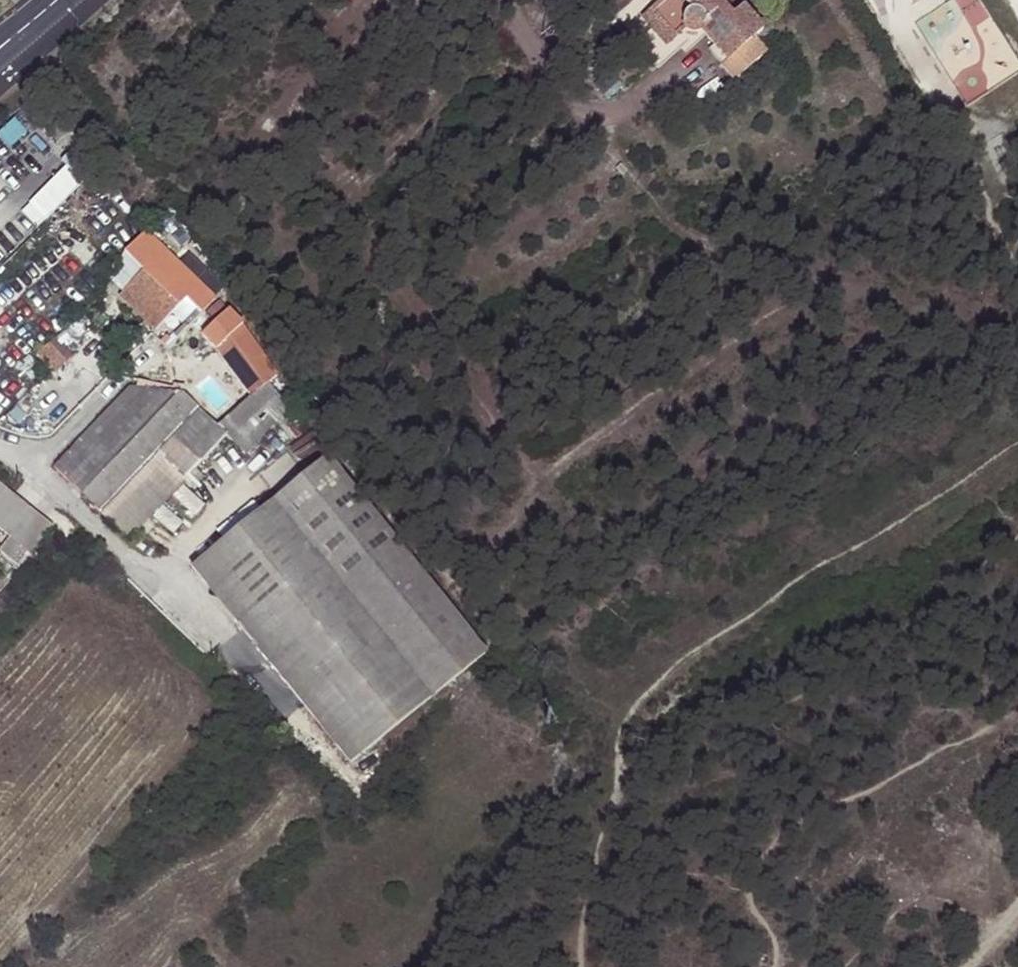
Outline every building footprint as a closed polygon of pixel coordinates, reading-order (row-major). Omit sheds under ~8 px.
[(336,0),(325,0),(324,1),(334,11),(336,9),(341,5),(339,3),(337,1),(336,0)] [(337,1),(339,3),(341,5),(346,10),(356,0),(337,0),(337,1)] [(707,38),(715,32),(746,11),(737,0),(661,0),(641,17),(666,45),(684,30),(689,32),(693,33),(697,33),(701,32),(707,38)] [(341,5),(336,9),(341,15),(346,10),(341,5)] [(715,32),(707,38),(714,47),(710,51),(736,80),(767,53),(754,39),(763,31),(746,11),(715,32)] [(28,208),(44,226),(92,185),(76,167),(28,208)] [(143,234),(124,253),(142,272),(119,295),(154,329),(186,298),(200,313),(213,301),(177,266),(143,234)] [(201,257),(191,264),(196,271),(206,264),(201,257)] [(106,409),(52,466),(123,535),(131,535),(225,435),(244,453),(286,408),(267,385),(275,377),(241,329),(242,328),(232,314),(205,338),(215,348),(250,395),(216,425),(186,397),(184,394),(180,392),(178,392),(129,386),(106,409)] [(66,364),(52,349),(39,361),(53,376),(66,364)] [(302,429),(292,438),(315,467),(325,458),(302,429)] [(325,458),(315,467),(265,507),(190,567),(223,608),(284,683),(350,763),(401,721),(486,653),(444,602),(392,537),(326,457),(325,458)] [(51,526),(0,484),(0,529),(2,531),(28,553),(51,526)]
